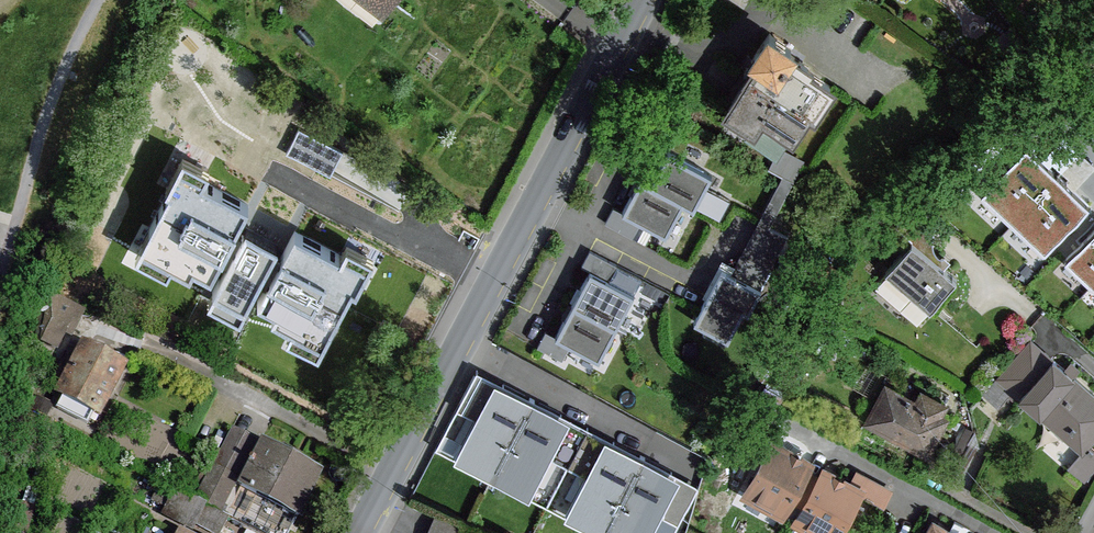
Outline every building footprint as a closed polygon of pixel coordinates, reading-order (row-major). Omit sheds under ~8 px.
[(777,71),(789,53),(792,48),(770,33),(755,56),(777,71)] [(777,71),(755,56),(727,99),(733,103),(729,109),(752,126),(748,133),(777,153),(780,149),(790,132),(793,133),(810,109),(815,112),(831,86),(807,70),(809,66),(789,53),(777,71)] [(299,132),(287,156),(330,179),(343,154),(299,132)] [(1085,207),(1023,148),(980,193),(1042,252),(1085,207)] [(783,179),(732,277),(762,292),(787,239),(770,230),(806,163),(780,149),(777,153),(769,172),(783,179)] [(648,188),(684,206),(692,211),(711,175),(666,152),(648,188)] [(211,280),(252,204),(182,167),(139,248),(191,275),(193,270),(211,280)] [(641,185),(624,217),(644,227),(667,239),(684,206),(648,188),(641,185)] [(912,241),(919,247),(938,224),(915,204),(896,226),(912,241)] [(624,217),(613,211),(606,226),(637,242),(644,227),(624,217)] [(1064,261),(1093,288),(1093,228),(1064,261)] [(246,309),(279,246),(246,229),(213,291),(246,309)] [(364,268),(295,232),(258,303),(275,312),(271,319),(322,346),(364,268)] [(912,241),(885,271),(915,297),(930,310),(957,280),(919,247),(912,241)] [(589,254),(581,269),(593,275),(608,283),(616,268),(589,254)] [(616,268),(608,283),(634,297),(642,282),(616,268)] [(915,297),(885,271),(878,280),(879,288),(899,307),(908,306),(915,297)] [(724,273),(696,327),(728,343),(743,314),(749,317),(762,292),(732,277),(724,273)] [(608,283),(593,275),(557,342),(570,349),(598,364),(634,297),(608,283)] [(70,330),(78,316),(47,302),(33,339),(42,342),(41,344),(51,348),(61,326),(70,330)] [(545,335),(537,350),(562,364),(570,349),(557,342),(545,335)] [(1021,397),(1053,360),(1031,340),(998,377),(1021,397)] [(120,370),(84,351),(80,359),(67,384),(62,393),(64,394),(94,409),(97,411),(120,370)] [(56,379),(67,384),(80,359),(69,353),(56,379)] [(1021,397),(1083,452),(1093,439),(1093,396),(1053,360),(1021,397)] [(475,375),(434,453),(491,482),(532,404),(475,375)] [(887,384),(868,417),(892,430),(891,434),(927,453),(947,417),(887,384)] [(94,409),(64,394),(56,409),(86,425),(94,409)] [(48,421),(54,408),(36,400),(29,411),(48,421)] [(532,404),(491,482),(545,510),(586,432),(532,404)] [(242,486),(264,444),(234,428),(213,469),(236,481),(242,486)] [(545,510),(589,532),(605,532),(643,462),(586,432),(545,510)] [(298,516),(320,474),(264,444),(242,486),(298,516)] [(772,446),(748,490),(784,510),(790,499),(805,470),(808,465),(790,455),(772,446)] [(605,532),(677,532),(699,491),(643,462),(605,532)] [(220,512),(236,481),(213,469),(197,500),(203,503),(220,512)] [(820,478),(805,470),(790,499),(804,507),(820,478)] [(857,472),(849,487),(859,492),(883,506),(891,491),(857,472)] [(823,473),(820,478),(804,507),(799,518),(827,532),(837,532),(859,492),(849,487),(823,473)] [(194,521),(203,503),(197,500),(178,490),(175,496),(165,490),(158,503),(194,521)] [(220,512),(203,503),(194,521),(192,523),(213,532),(220,532),(228,517),(220,512)] [(437,519),(430,532),(466,532),(437,519)] [(929,532),(953,532),(935,523),(929,532)]
